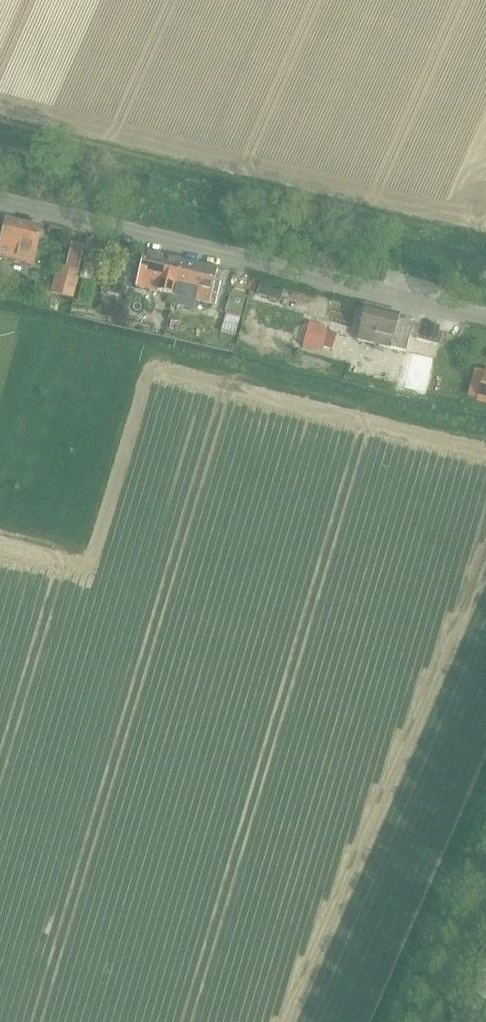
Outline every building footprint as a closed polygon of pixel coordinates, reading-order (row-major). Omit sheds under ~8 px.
[(0,253),(0,257),(34,264),(42,227),(8,220),(0,253)] [(61,274),(55,272),(50,292),(60,295),(73,298),(85,246),(73,243),(67,269),(63,267),(61,274)] [(138,287),(175,296),(183,260),(146,251),(138,287)] [(81,274),(80,280),(84,281),(92,282),(92,280),(98,255),(87,252),(82,272),(81,274)] [(183,260),(175,296),(173,304),(195,310),(197,301),(211,304),(219,268),(183,260)] [(256,286),(253,300),(288,309),(291,296),(282,293),(259,287),(256,286)] [(366,306),(358,340),(406,351),(413,322),(400,319),(401,314),(366,306)] [(310,321),(304,347),(318,350),(325,325),(310,321)] [(340,332),(339,338),(352,341),(353,334),(340,332)] [(428,339),(426,348),(437,352),(439,342),(428,339)] [(410,389),(426,393),(434,358),(418,354),(410,389)] [(477,403),(485,405),(485,369),(485,368),(477,403)]
